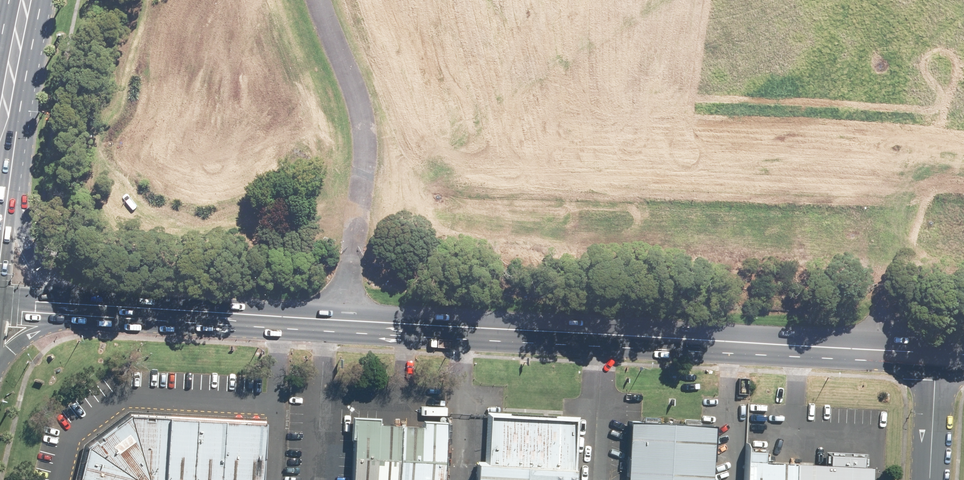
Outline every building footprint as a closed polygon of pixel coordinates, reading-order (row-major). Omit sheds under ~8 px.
[(170,415),(130,412),(89,442),(139,479),(166,479),(170,415)] [(198,417),(170,415),(166,479),(194,479),(198,417)] [(401,424),(378,423),(378,417),(352,416),(350,437),(354,437),(351,479),(398,479),(401,424)] [(475,465),(474,479),(572,479),(575,421),(490,416),(488,466),(475,465)] [(227,419),(198,417),(194,479),(223,479),(227,419)] [(223,479),(263,479),(267,422),(227,419),(223,479)] [(629,419),(627,454),(712,458),(714,424),(629,419)] [(444,426),(401,424),(398,479),(441,479),(444,426)] [(89,442),(80,479),(139,479),(89,442)] [(797,459),(763,457),(764,447),(748,446),(745,479),(796,479),(797,459)] [(797,459),(796,479),(870,479),(871,464),(862,464),(862,453),(827,451),(826,461),(797,459)] [(626,479),(711,479),(712,458),(627,454),(626,479)]
